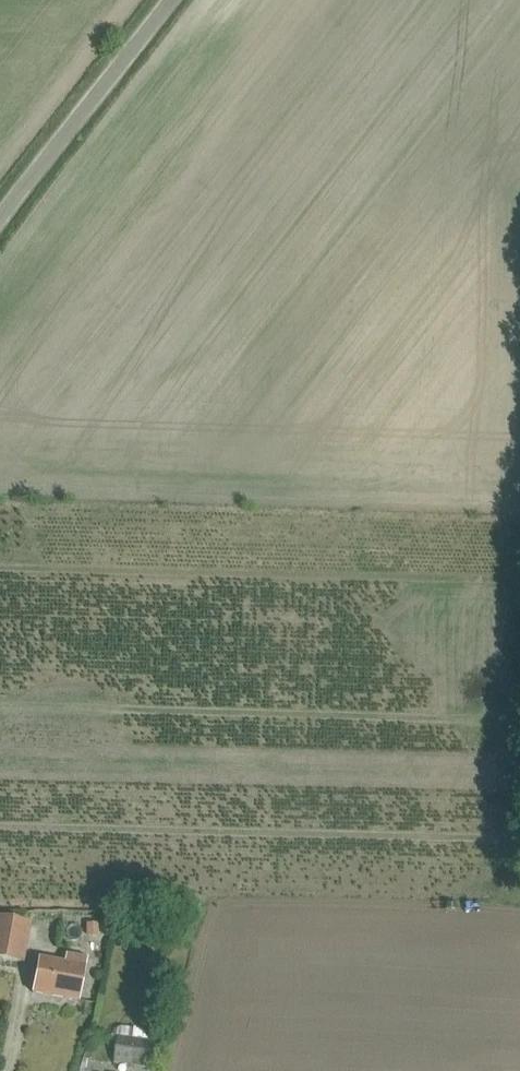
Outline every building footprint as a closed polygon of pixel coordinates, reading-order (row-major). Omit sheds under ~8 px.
[(30,922),(0,917),(0,959),(22,964),(30,922)] [(79,1001),(87,959),(69,955),(68,963),(39,958),(32,992),(79,1001)] [(150,1068),(155,1031),(119,1026),(114,1063),(150,1068)]
